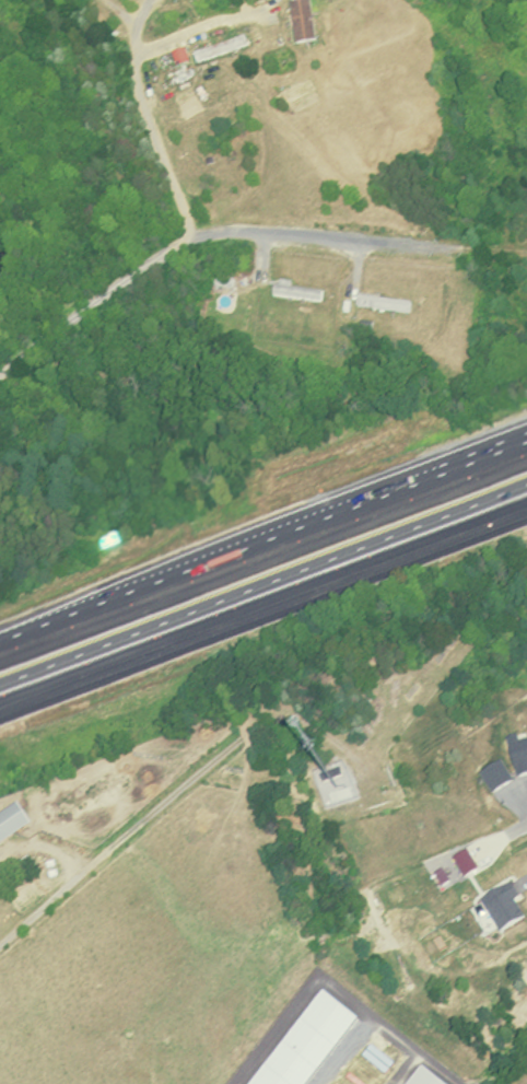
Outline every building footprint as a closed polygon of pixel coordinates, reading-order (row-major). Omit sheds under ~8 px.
[(297,42),(291,0),(312,0),(318,38),(297,42)] [(196,53),(246,34),(249,44),(199,61),(196,53)]
